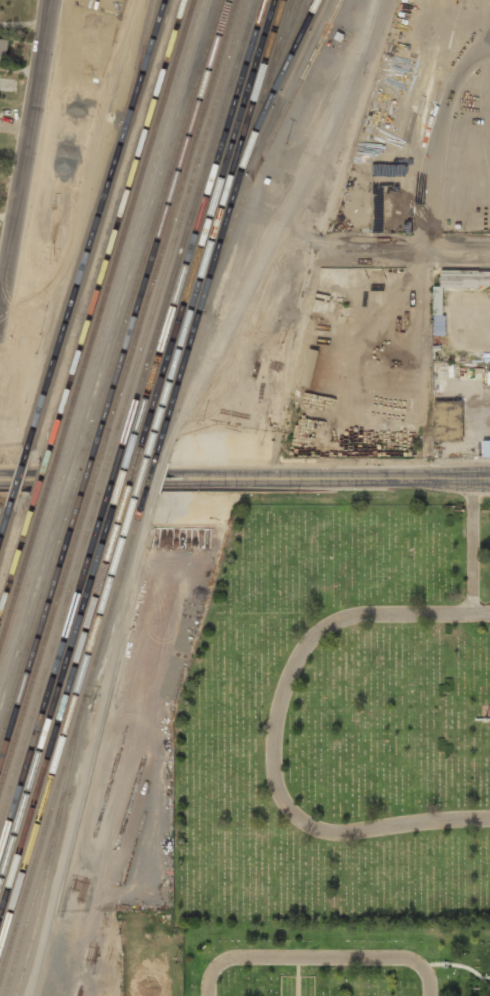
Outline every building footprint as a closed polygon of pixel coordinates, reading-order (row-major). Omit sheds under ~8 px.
[(442,315),(442,286),(489,286),(489,270),(440,270),(439,286),(432,286),(432,315),(442,315)] [(482,440),(481,456),(489,457),(489,440),(482,440)]
